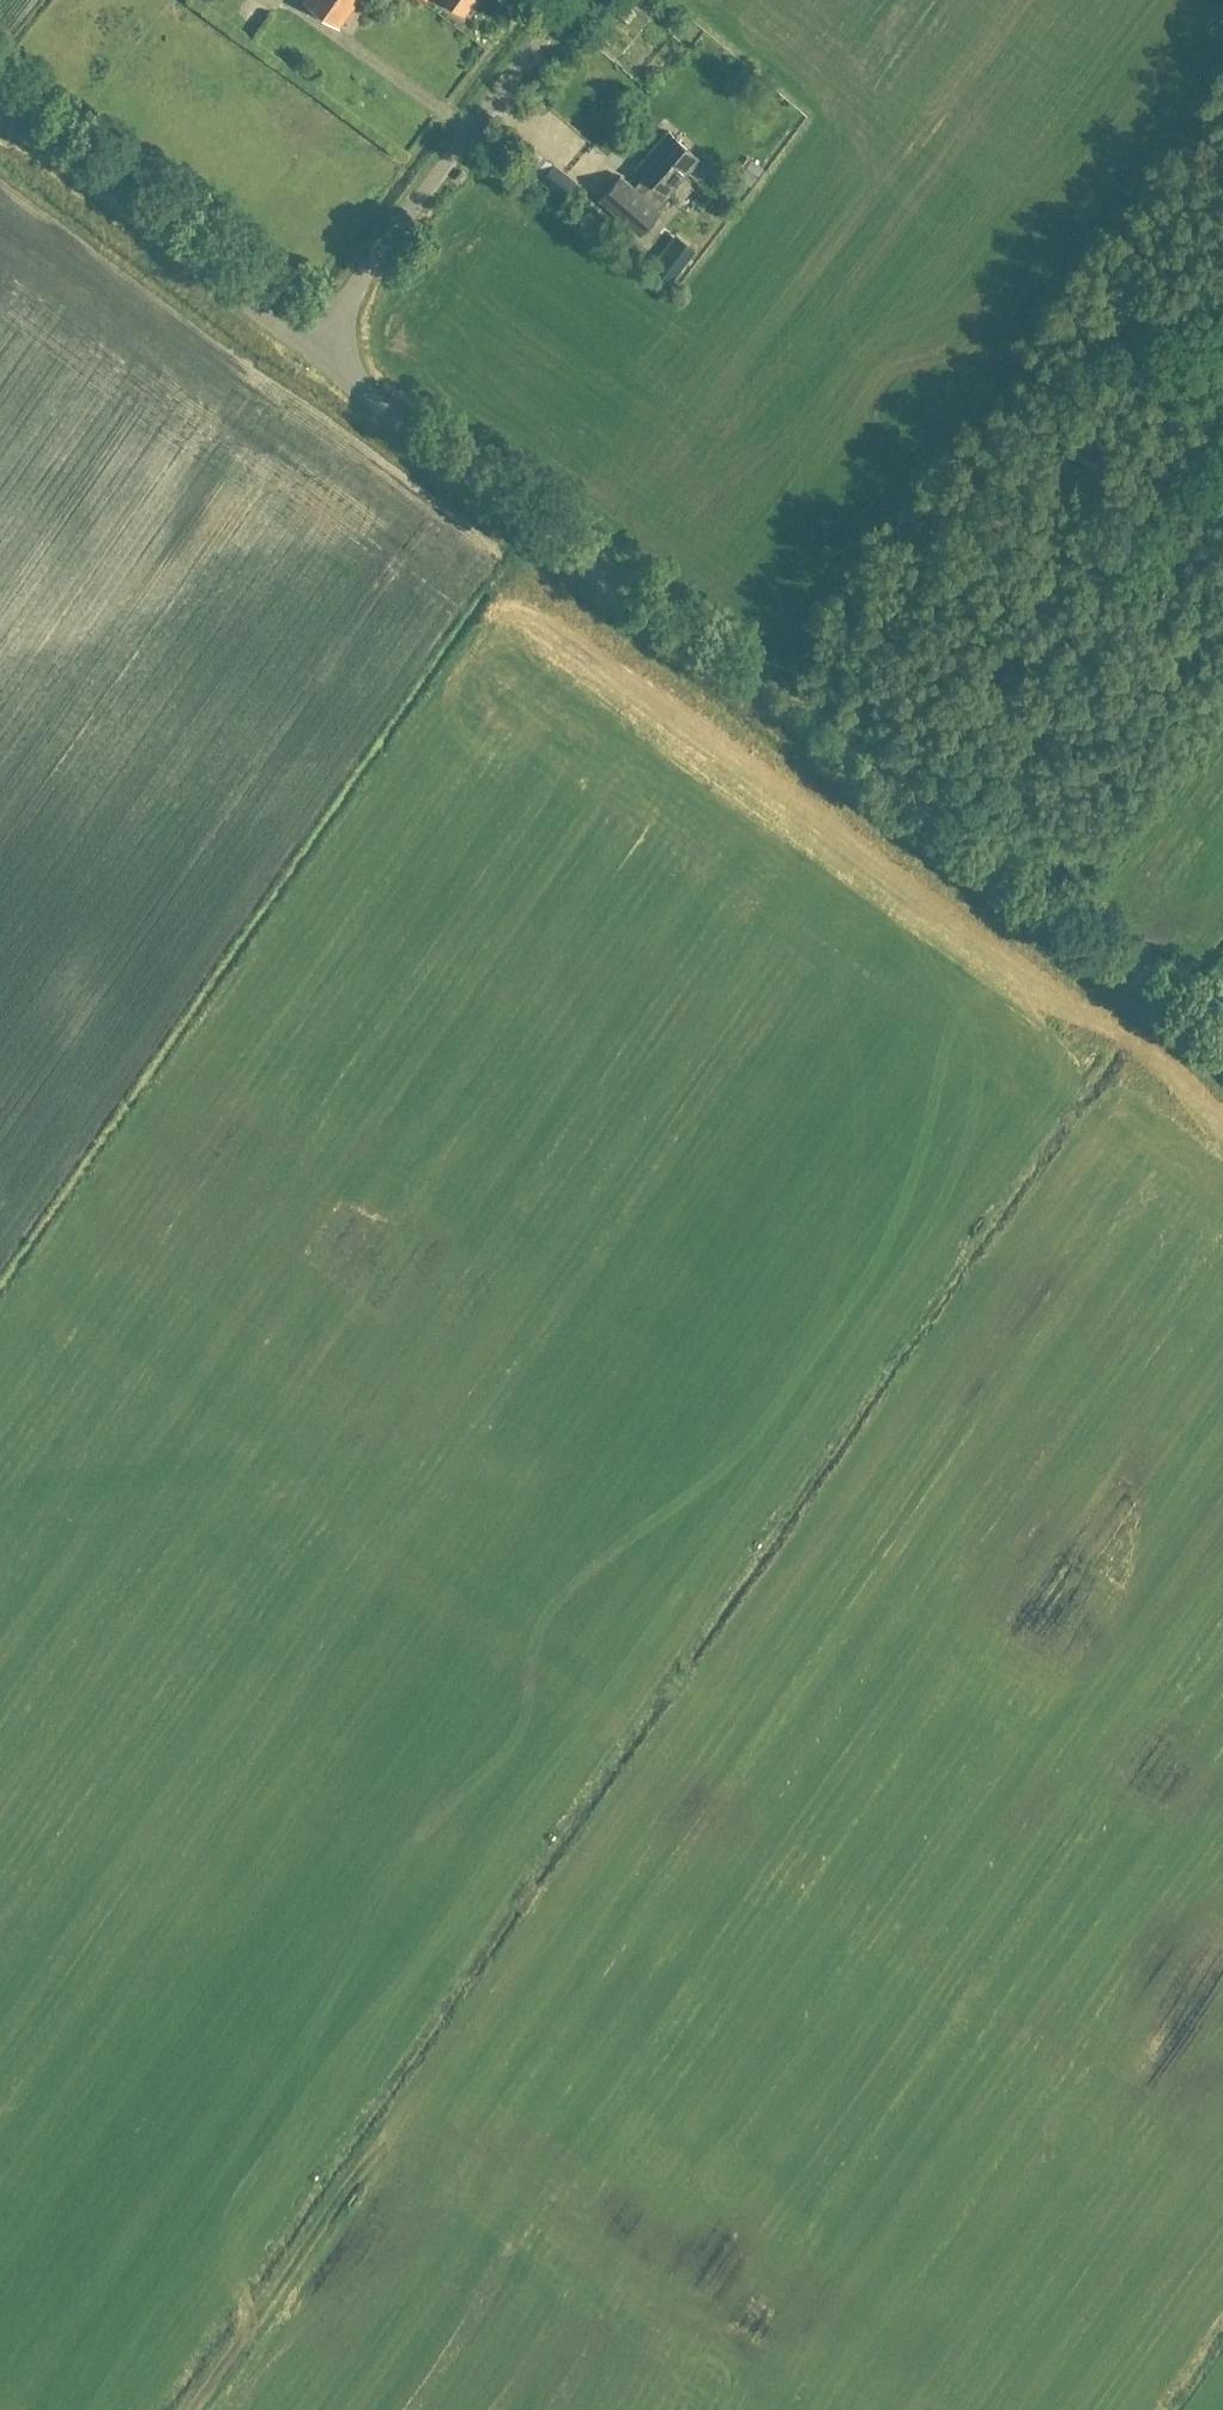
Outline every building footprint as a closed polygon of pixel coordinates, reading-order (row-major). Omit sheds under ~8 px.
[(305,1),(337,25),(356,0),(305,0),(305,1)] [(463,15),(474,0),(443,0),(463,15)] [(656,208),(700,159),(668,131),(636,168),(645,176),(634,188),(621,176),(600,200),(639,235),(660,212),(656,208)] [(553,164),(539,182),(563,201),(567,204),(581,186),(577,183),(553,164)] [(677,235),(671,243),(654,266),(674,282),(691,258),(697,251),(677,235)]
